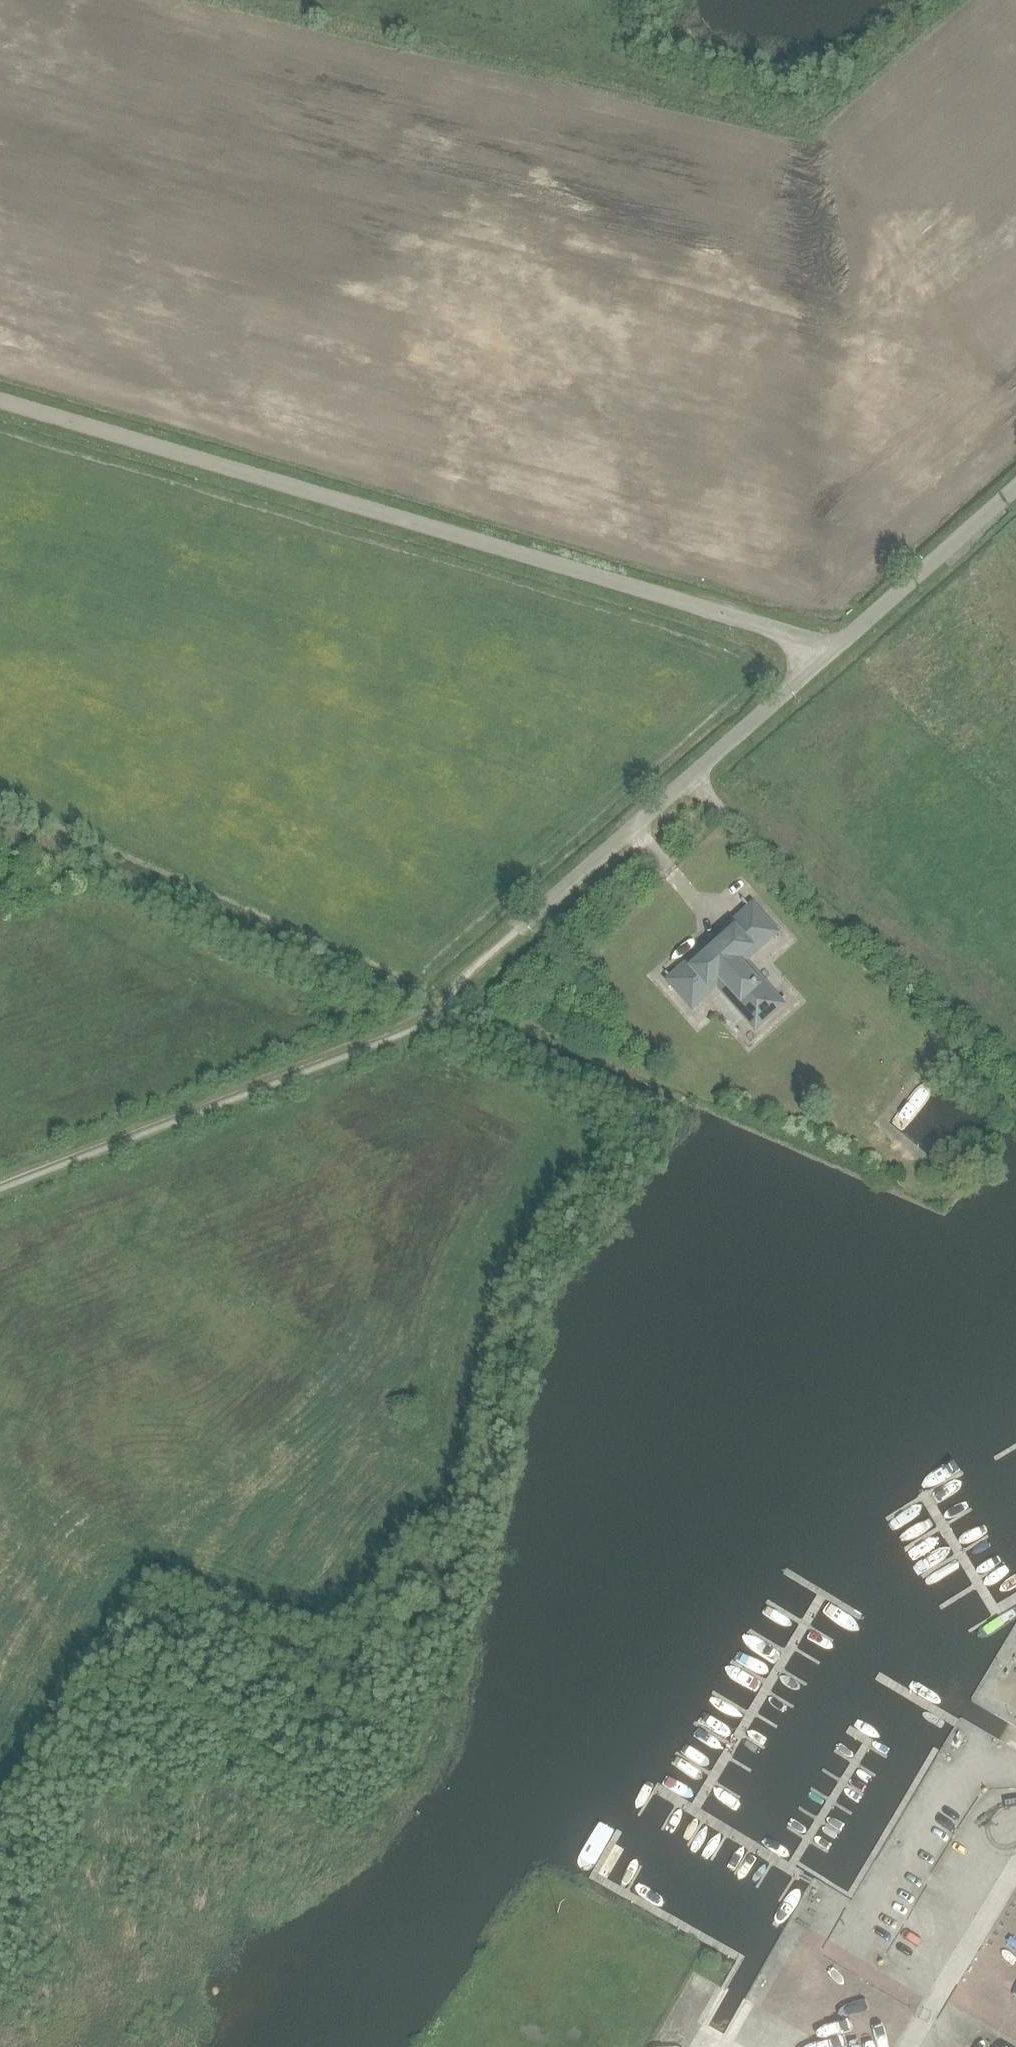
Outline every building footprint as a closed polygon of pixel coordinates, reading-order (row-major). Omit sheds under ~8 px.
[(666,973),(664,974),(667,976),(694,1008),(700,1013),(701,1012),(695,1007),(693,1003),(702,995),(703,996),(712,988),(711,987),(720,979),(760,1024),(761,1023),(760,1021),(782,1001),(785,999),(784,998),(781,1000),(777,1004),(739,962),(771,934),(774,937),(776,940),(777,939),(775,936),(747,905),(742,900),(741,901),(746,906),(750,911),(749,913),(718,940),(722,944),(720,945),(717,944),(714,945),(712,947),(711,950),(711,953),(704,959),(701,955),(682,972),(685,976),(676,984),(668,975),(666,973)]
